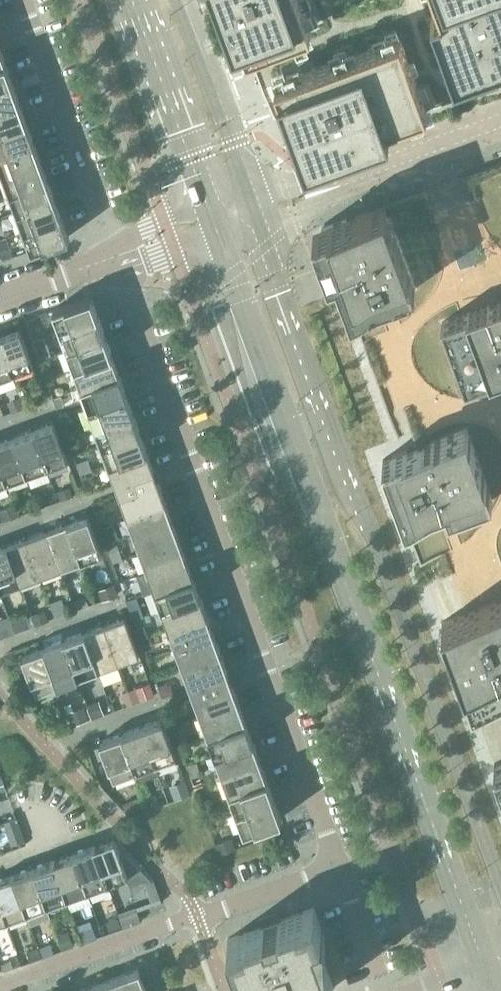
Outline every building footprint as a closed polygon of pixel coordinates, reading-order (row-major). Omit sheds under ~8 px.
[(234,39),(244,35),(248,46),(262,40),(311,22),(303,0),(219,0),(234,39)] [(455,62),(491,49),(500,46),(500,45),(500,0),(433,0),(455,62)] [(400,33),(275,78),(279,88),(305,162),(390,131),(386,121),(427,106),(400,33)] [(13,81),(6,62),(0,64),(0,86),(13,81)] [(20,101),(13,81),(0,86),(0,108),(20,101)] [(27,120),(20,101),(0,108),(0,130),(27,120)] [(34,139),(27,120),(0,130),(0,151),(34,139)] [(3,172),(41,158),(34,139),(0,151),(0,165),(3,172)] [(3,172),(10,191),(48,177),(41,158),(3,172)] [(10,191),(17,210),(55,196),(48,177),(10,191)] [(17,210),(24,230),(62,216),(55,196),(17,210)] [(415,289),(385,205),(313,231),(329,274),(337,271),(352,312),(415,289)] [(62,216),(24,230),(31,250),(69,236),(62,216)] [(0,240),(0,252),(2,259),(12,255),(5,238),(0,240)] [(53,309),(60,329),(98,315),(91,295),(53,309)] [(442,322),(465,386),(500,373),(500,300),(442,322)] [(60,329),(67,348),(105,334),(98,315),(60,329)] [(36,316),(25,320),(32,338),(43,334),(36,316)] [(0,334),(0,339),(12,373),(34,365),(20,327),(0,334)] [(67,348),(74,367),(112,353),(105,334),(67,348)] [(12,373),(0,339),(0,377),(12,373)] [(74,367),(81,386),(119,372),(112,353),(74,367)] [(81,386),(88,406),(126,392),(119,372),(81,386)] [(88,406),(95,425),(133,411),(126,392),(88,406)] [(95,425),(102,444),(140,430),(133,411),(95,425)] [(54,421),(33,428),(47,466),(68,459),(54,421)] [(33,428),(12,436),(26,474),(47,466),(33,428)] [(403,451),(383,459),(406,522),(466,500),(469,508),(492,500),(466,428),(403,451)] [(102,444),(109,463),(147,449),(140,430),(102,444)] [(0,440),(0,465),(6,481),(26,474),(12,436),(0,440)] [(147,449),(109,463),(116,483),(155,469),(147,449)] [(120,492),(127,513),(165,499),(158,478),(120,492)] [(127,513),(134,532),(172,518),(165,499),(127,513)] [(13,515),(10,506),(0,509),(0,518),(13,515)] [(88,515),(67,522),(81,561),(102,553),(88,515)] [(134,532),(141,551),(179,537),(172,518),(134,532)] [(67,522),(47,530),(61,568),(81,561),(67,522)] [(47,530),(26,537),(40,575),(61,568),(47,530)] [(26,537),(6,545),(20,583),(40,575),(26,537)] [(141,551),(148,570),(186,556),(179,537),(141,551)] [(0,547),(0,590),(20,583),(6,545),(0,547)] [(148,570),(155,589),(193,575),(186,556),(148,570)] [(155,589),(162,608),(200,594),(193,575),(155,589)] [(162,608),(169,628),(207,613),(200,594),(162,608)] [(442,621),(473,704),(500,694),(500,599),(442,621)] [(169,628),(176,647),(214,633),(207,613),(169,628)] [(11,620),(15,631),(32,625),(28,614),(11,620)] [(125,616),(104,624),(118,662),(139,654),(125,616)] [(1,633),(12,630),(8,619),(0,622),(0,630),(1,633)] [(104,624),(84,631),(98,669),(118,662),(104,624)] [(84,631),(63,639),(77,677),(98,669),(84,631)] [(176,647),(183,666),(221,652),(214,633),(176,647)] [(63,639),(43,646),(57,684),(77,677),(63,639)] [(57,684),(43,646),(22,654),(36,692),(57,684)] [(221,652),(183,666),(191,686),(229,672),(221,652)] [(194,695),(201,715),(239,701),(232,681),(194,695)] [(201,715),(208,735),(246,721),(239,701),(201,715)] [(162,718),(141,725),(155,763),(176,756),(162,718)] [(208,735),(215,754),(253,740),(246,721),(208,735)] [(121,733),(135,771),(138,781),(159,773),(155,763),(141,725),(121,733)] [(113,779),(135,771),(121,733),(99,741),(113,779)] [(215,754),(222,773),(260,759),(253,740),(215,754)] [(222,773),(229,792),(267,778),(260,759),(222,773)] [(229,792),(236,811),(274,797),(267,778),(229,792)] [(178,785),(183,796),(190,793),(186,782),(178,785)] [(274,797),(236,811),(244,831),(282,817),(274,797)] [(19,814),(6,818),(15,842),(27,837),(19,814)] [(11,840),(7,825),(0,827),(0,843),(11,840)] [(114,837),(93,844),(107,883),(128,875),(130,882),(136,884),(144,881),(148,878),(150,879),(151,878),(127,853),(121,855),(114,837)] [(216,844),(219,853),(235,848),(232,838),(216,844)] [(93,844),(73,852),(87,890),(107,883),(93,844)] [(73,852),(53,859),(67,898),(87,890),(73,852)] [(53,859),(33,867),(47,905),(67,898),(53,859)] [(12,874),(26,912),(30,924),(51,916),(47,905),(33,867),(12,874)] [(0,879),(0,904),(6,920),(26,912),(12,874),(0,879)] [(142,910),(145,919),(162,913),(164,907),(161,898),(152,901),(149,907),(142,910)] [(314,906),(279,919),(277,914),(261,919),(263,925),(228,938),(236,959),(244,956),(257,990),(326,990),(331,989),(333,985),(313,930),(322,927),(314,906)] [(121,914),(126,926),(141,920),(137,909),(121,914)] [(78,931),(82,942),(96,936),(92,926),(78,931)] [(57,934),(62,949),(73,945),(67,930),(57,934)] [(39,947),(43,956),(51,953),(48,944),(39,947)] [(27,951),(30,961),(42,957),(38,947),(27,951)] [(2,971),(12,968),(9,960),(0,963),(0,967),(2,971)] [(118,976),(124,990),(148,990),(139,968),(118,976)] [(98,983),(101,990),(124,990),(118,976),(98,983)] [(78,990),(101,990),(98,983),(78,990)]
